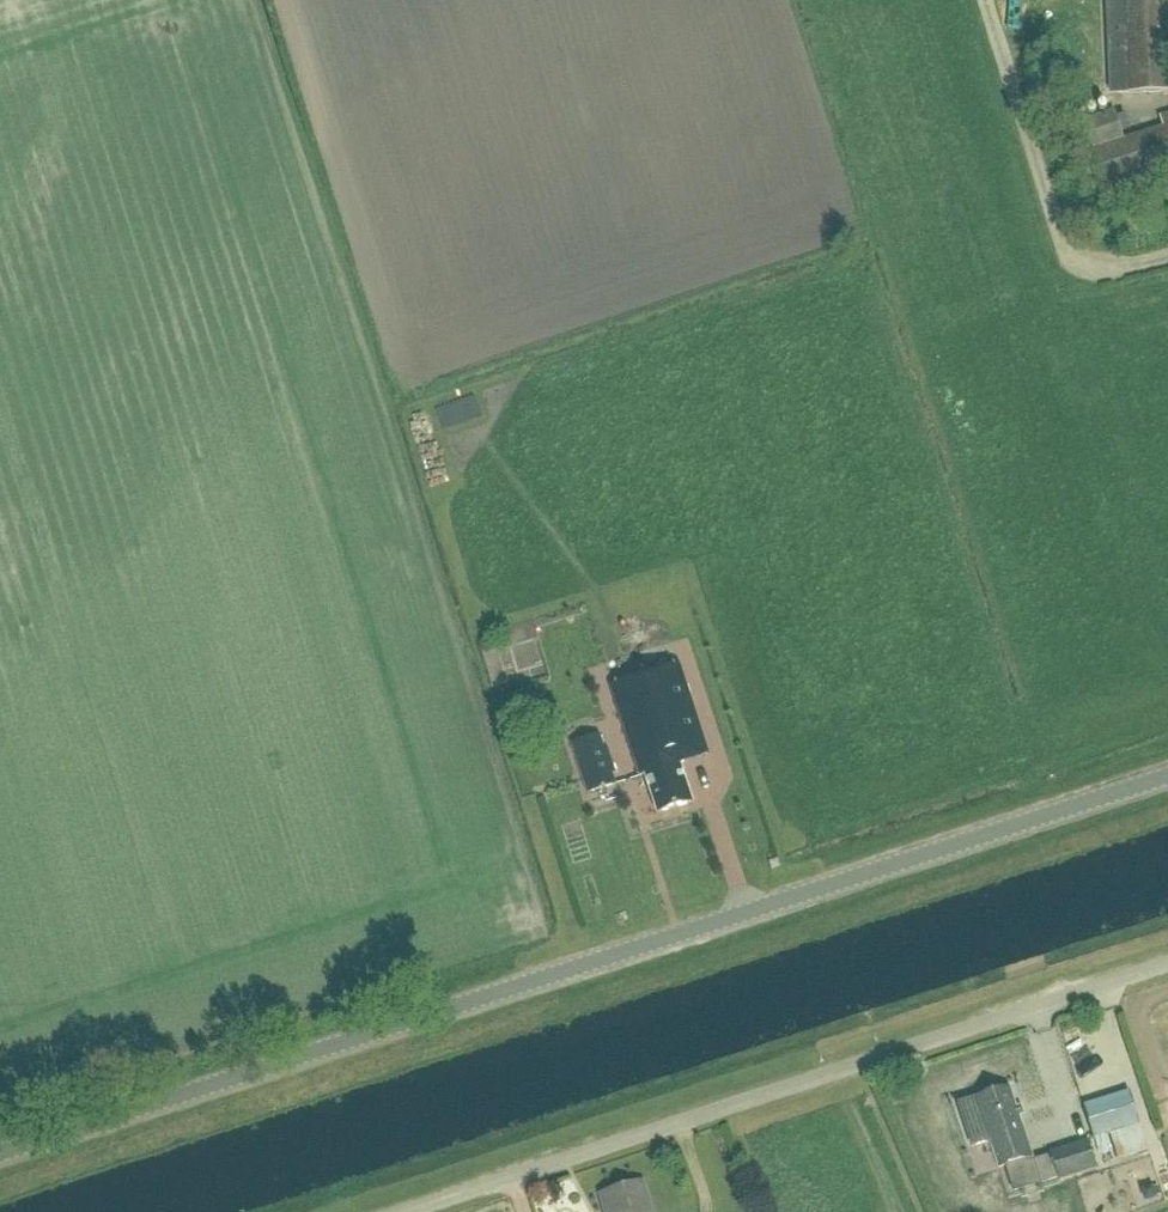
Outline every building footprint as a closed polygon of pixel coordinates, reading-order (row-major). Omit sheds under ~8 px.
[(1111,94),(1167,91),(1167,0),(1107,0),(1111,94)] [(1160,118),(1163,129),(1123,142),(1114,112),(1073,125),(1094,192),(1167,168),(1167,115),(1160,118)] [(708,758),(678,666),(612,687),(641,777),(645,776),(658,815),(692,804),(680,766),(708,758)] [(605,750),(601,736),(574,744),(589,794),(616,786),(612,775),(616,774),(608,748),(605,750)] [(1033,1159),(1009,1090),(973,1100),(980,1125),(985,1123),(999,1169),(1033,1159)] [(1148,1155),(1130,1094),(1084,1108),(1095,1142),(1090,1143),(1098,1170),(1148,1155)] [(1096,1171),(1088,1144),(1051,1155),(1059,1182),(1096,1171)] [(599,1197),(604,1211),(652,1211),(644,1184),(599,1197)]
